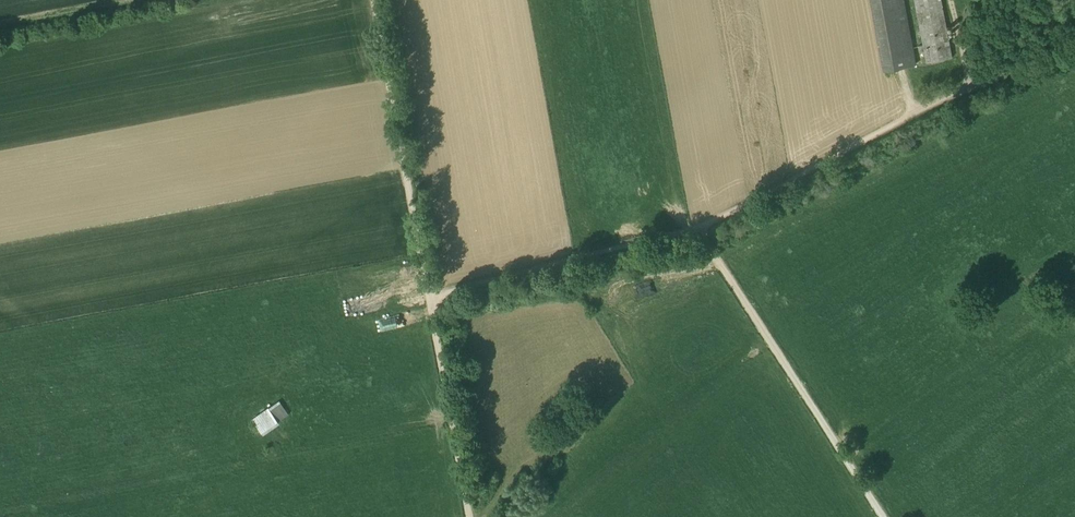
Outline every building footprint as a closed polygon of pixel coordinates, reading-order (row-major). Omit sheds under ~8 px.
[(884,74),(916,67),(903,0),(868,0),(884,74)] [(933,65),(955,60),(941,0),(918,0),(933,65)] [(269,408),(253,420),(262,432),(278,420),(269,408)]
